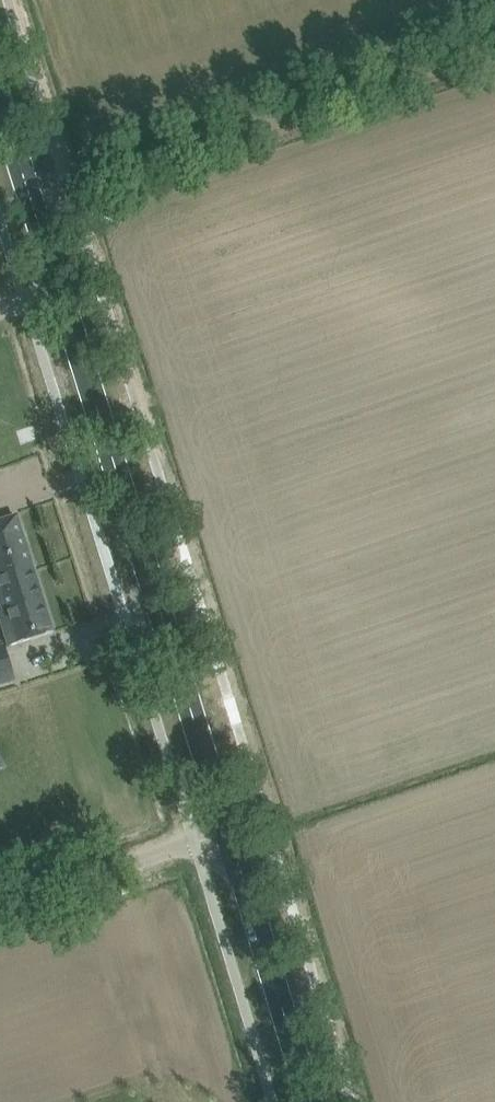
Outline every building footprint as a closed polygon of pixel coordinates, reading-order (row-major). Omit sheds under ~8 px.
[(33,570),(16,518),(0,523),(0,580),(33,570)] [(19,642),(52,632),(33,570),(0,580),(0,607),(1,612),(8,609),(19,642)] [(16,681),(4,644),(0,646),(0,686),(16,681)]
